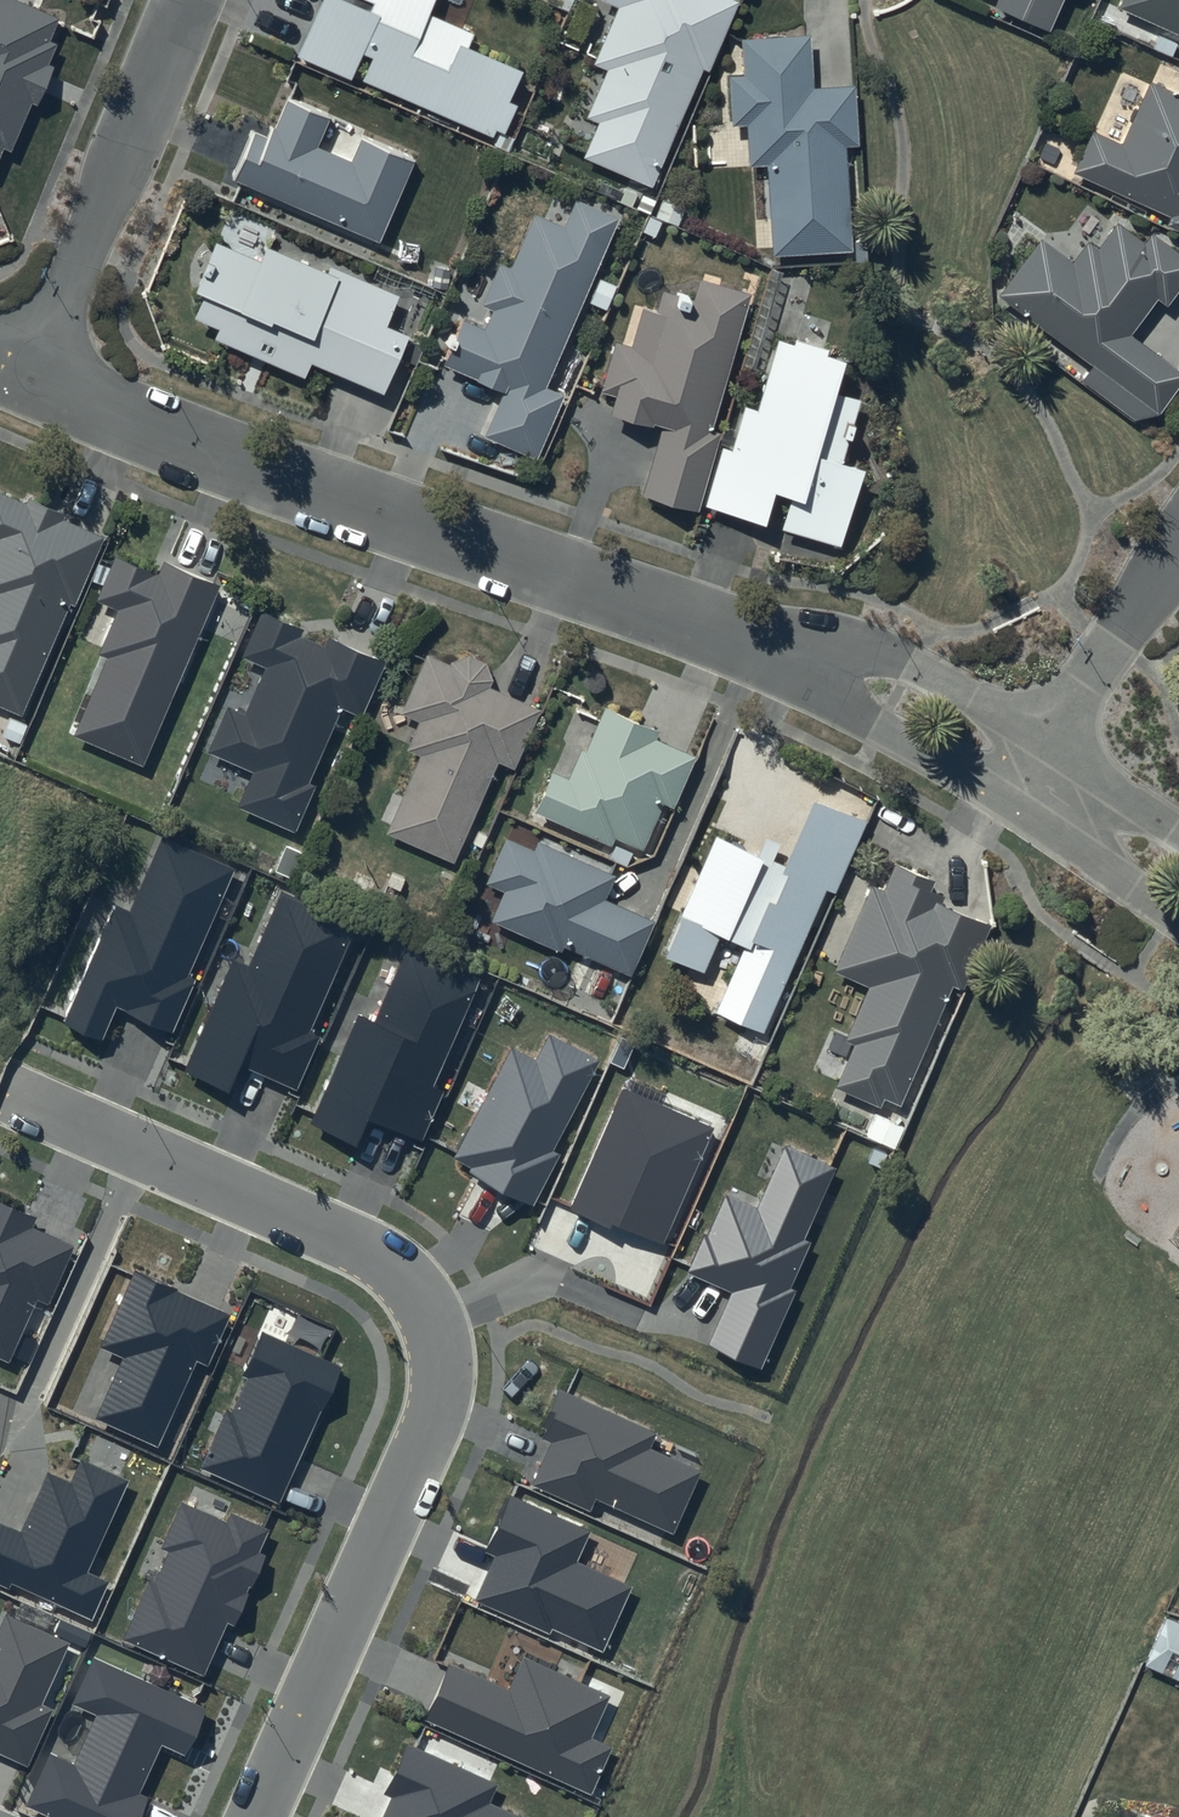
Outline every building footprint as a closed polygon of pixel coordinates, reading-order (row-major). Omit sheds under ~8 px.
[(27,0),(0,0),(0,168),(6,153),(15,156),(36,107),(43,107),(55,70),(51,66),(61,41),(57,40),(67,17),(27,0)] [(313,1),(318,3),(298,58),(353,79),(360,60),(370,63),(362,85),(489,132),(492,126),(507,132),(517,107),(512,102),(523,74),(463,52),(469,36),(424,19),(432,0),(313,0),(313,1)] [(730,5),(718,0),(606,0),(605,3),(617,9),(595,64),(605,72),(585,122),(598,128),(584,160),(655,189),(730,5)] [(994,10),(1050,34),(1064,0),(999,0),(994,10)] [(1116,12),(1178,40),(1178,0),(1122,0),(1116,12)] [(812,36),(740,40),(742,79),(729,80),(732,130),(748,129),(751,168),(769,167),(775,255),(853,251),(847,151),(861,150),(858,87),(815,90),(812,36)] [(1150,85),(1122,148),(1091,135),(1074,174),(1176,219),(1172,227),(1178,230),(1178,98),(1150,85)] [(326,123),(290,107),(274,143),(253,134),(232,182),(383,247),(420,162),(361,136),(349,162),(316,147),(326,123)] [(620,220),(578,202),(566,229),(534,215),(512,266),(499,261),(478,309),(492,315),(485,331),(463,322),(443,369),(506,396),(488,436),(535,456),(560,397),(546,391),(620,220)] [(1149,232),(1143,241),(1115,220),(1094,248),(1088,244),(1073,264),(1039,239),(994,299),(1090,369),(1078,385),(1132,424),(1160,417),(1178,391),(1178,370),(1134,337),(1157,305),(1166,311),(1178,293),(1178,253),(1149,232)] [(261,266),(216,247),(195,297),(202,303),(194,323),(220,333),(216,343),(308,382),(313,369),(385,400),(411,339),(388,329),(400,301),(331,272),(327,279),(267,254),(261,266)] [(751,297),(700,282),(694,304),(662,294),(656,314),(643,310),(632,349),(615,344),(601,395),(614,399),(609,418),(659,433),(640,497),(698,513),(719,437),(711,435),(751,297)] [(846,364),(776,343),(756,411),(745,408),(731,453),(722,450),(704,510),(766,529),(775,497),(791,502),(782,530),(841,548),(864,473),(842,466),(860,405),(836,397),(846,364)] [(0,497),(0,708),(21,717),(70,605),(76,610),(105,542),(0,497)] [(218,586),(167,565),(162,576),(113,555),(94,601),(115,610),(97,654),(103,657),(71,734),(143,765),(218,586)] [(381,661),(260,612),(243,654),(269,664),(248,715),(227,706),(208,752),(254,771),(241,804),(298,826),(315,783),(309,780),(340,705),(360,713),(381,661)] [(449,667),(426,657),(400,714),(421,724),(408,751),(423,758),(387,836),(455,866),(499,768),(514,775),(542,713),(490,689),(493,681),(488,665),(466,657),(449,667)] [(658,734),(605,713),(589,754),(580,750),(570,777),(548,769),(528,819),(613,853),(617,844),(644,854),(662,809),(673,813),(695,759),(654,743),(658,734)] [(783,865),(716,836),(661,963),(705,982),(721,944),(742,953),(715,1015),(765,1037),(826,895),(836,896),(868,824),(811,799),(783,865)] [(235,869),(162,837),(130,912),(114,905),(63,1021),(104,1039),(117,1007),(173,1032),(196,979),(190,976),(235,869)] [(614,877),(538,844),(534,854),(505,842),(485,889),(502,896),(489,926),(561,957),(564,949),(632,978),(655,924),(604,902),(614,877)] [(934,882),(895,865),(883,891),(873,887),(835,974),(869,989),(846,1041),(855,1045),(835,1091),(881,1111),(884,1104),(897,1110),(950,990),(959,994),(988,927),(939,906),(942,899),(929,893),(934,882)] [(356,925),(284,893),(252,967),(236,960),(185,1076),(225,1094),(239,1063),(294,1087),(318,1034),(311,1031),(356,925)] [(482,977),(409,945),(377,1020),(361,1013),(310,1129),(350,1147),(364,1115),(420,1140),(443,1087),(436,1083),(482,977)] [(600,1061),(550,1034),(536,1060),(513,1047),(452,1161),(534,1208),(560,1155),(554,1150),(600,1061)] [(716,1129),(623,1090),(572,1206),(665,1246),(716,1129)] [(835,1168),(785,1147),(758,1208),(726,1194),(688,1272),(732,1293),(709,1345),(761,1370),(817,1248),(803,1241),(835,1168)] [(0,1201),(0,1359),(10,1364),(37,1301),(50,1306),(74,1247),(31,1227),(36,1217),(0,1201)] [(1128,1234),(1124,1240),(1136,1247),(1139,1242),(1128,1234)] [(231,1315),(134,1271),(99,1347),(124,1358),(95,1419),(159,1448),(197,1362),(208,1367),(231,1315)] [(341,1366),(262,1333),(201,1469),(280,1504),(341,1366)] [(658,1432),(559,1390),(538,1436),(551,1442),(532,1485),(591,1511),(595,1499),(673,1535),(701,1473),(650,1449),(658,1432)] [(47,1472),(20,1532),(0,1524),(0,1585),(9,1589),(11,1585),(92,1621),(108,1582),(87,1573),(129,1481),(81,1460),(71,1483),(47,1472)] [(591,1531),(508,1496),(483,1553),(494,1557),(475,1600),(601,1657),(632,1587),(576,1562),(591,1531)] [(270,1530),(230,1514),(227,1522),(182,1504),(123,1640),(204,1676),(226,1623),(235,1627),(268,1558),(259,1554),(270,1530)] [(28,1767),(54,1711),(42,1706),(69,1644),(5,1616),(0,1628),(0,1754),(28,1767)] [(1165,1616),(1143,1667),(1178,1683),(1178,1623),(1165,1616)] [(610,1695),(524,1657),(509,1690),(450,1664),(424,1720),(591,1796),(612,1747),(591,1738),(610,1695)] [(93,1658),(72,1705),(97,1716),(75,1765),(50,1754),(25,1807),(48,1816),(140,1816),(148,1799),(138,1794),(161,1746),(184,1756),(206,1708),(93,1658)] [(408,1746),(384,1794),(392,1797),(383,1816),(522,1816),(487,1800),(495,1785),(408,1746)] [(1115,1798),(1106,1816),(1155,1816),(1115,1798)]
